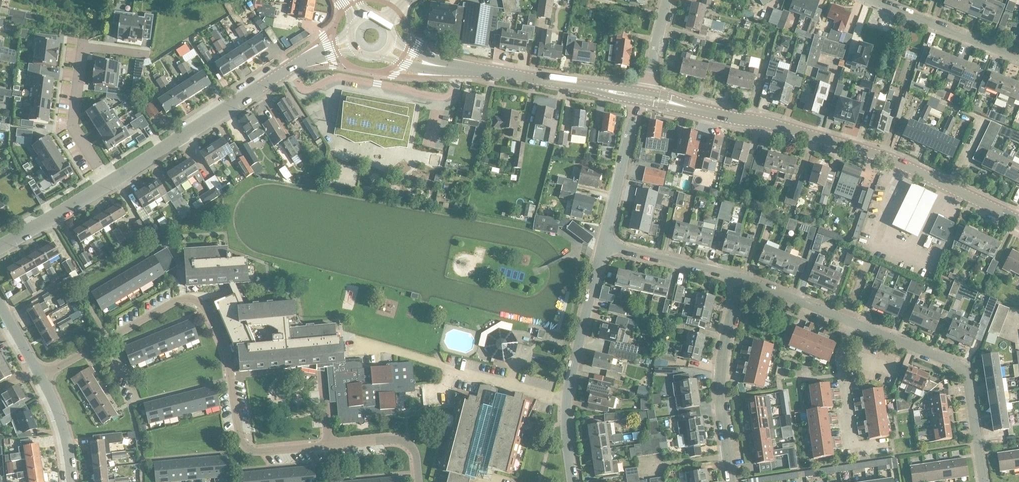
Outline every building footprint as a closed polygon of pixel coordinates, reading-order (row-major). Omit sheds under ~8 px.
[(289,5),(314,10),(315,0),(290,0),(289,5)] [(457,7),(444,5),(445,1),(440,0),(437,0),(436,4),(432,3),(428,29),(433,30),(432,32),(452,41),(457,7)] [(511,13),(511,11),(517,10),(517,9),(515,0),(502,0),(505,13),(511,13)] [(537,17),(550,19),(553,0),(540,0),(537,17)] [(790,11),(791,11),(801,15),(806,0),(794,0),(790,11)] [(801,15),(805,16),(813,19),(816,9),(819,0),(806,0),(801,15)] [(959,0),(944,0),(945,1),(943,6),(944,7),(943,8),(948,10),(949,9),(955,11),(959,0)] [(955,11),(954,13),(961,15),(961,14),(967,16),(972,1),(969,0),(959,0),(955,11)] [(978,21),(979,21),(978,22),(984,24),(985,23),(990,25),(991,24),(997,27),(1007,2),(1002,0),(1001,0),(996,11),(984,6),(978,21)] [(972,1),(967,16),(966,17),(973,20),(973,19),(978,21),(984,6),(972,1)] [(1009,1),(1006,8),(1013,10),(1012,11),(1013,12),(1016,4),(1009,1)] [(314,10),(289,5),(287,15),(292,16),(292,19),(311,23),(314,10)] [(457,7),(452,41),(462,43),(462,45),(487,48),(493,9),(467,5),(467,8),(457,7)] [(276,18),(278,8),(264,6),(262,16),(274,17),(276,18)] [(814,36),(814,37),(838,44),(843,28),(844,29),(849,16),(838,12),(839,9),(831,7),(827,20),(834,22),(833,24),(836,25),(833,33),(830,32),(829,35),(824,33),(822,38),(814,36)] [(10,9),(9,15),(13,16),(27,19),(35,21),(36,15),(27,13),(10,9)] [(779,22),(777,27),(777,29),(783,31),(790,13),(789,13),(784,11),(779,22)] [(130,42),(133,19),(134,14),(115,12),(113,24),(119,25),(117,39),(124,40),(124,41),(130,42)] [(142,42),(144,29),(152,30),(154,15),(145,14),(144,20),(133,19),(130,42),(135,43),(135,41),(142,42)] [(1003,15),(998,27),(1005,30),(1010,18),(1003,15)] [(27,19),(13,16),(11,23),(26,26),(27,19)] [(260,19),(259,16),(255,19),(260,26),(263,24),(262,22),(260,19)] [(818,23),(812,21),(807,35),(814,37),(818,23)] [(513,54),(516,33),(512,33),(510,30),(511,24),(500,23),(498,37),(502,37),(501,50),(506,51),(506,53),(513,54)] [(240,28),(245,37),(249,43),(258,55),(267,49),(259,37),(256,39),(251,32),(249,33),(243,25),(240,28)] [(516,33),(513,54),(520,55),(520,53),(526,54),(527,41),(533,42),(535,28),(523,26),(522,31),(519,34),(516,33)] [(245,37),(240,28),(236,30),(242,39),(245,37)] [(610,47),(608,61),(615,63),(615,65),(628,67),(629,58),(633,58),(635,49),(631,48),(631,43),(629,42),(631,30),(618,29),(617,33),(612,33),(611,43),(616,43),(615,48),(610,47)] [(550,32),(542,31),(540,45),(538,57),(560,60),(561,48),(549,46),(550,32)] [(58,50),(58,43),(47,41),(48,35),(35,33),(33,53),(35,53),(58,56),(59,50),(58,50)] [(568,36),(565,55),(573,57),(573,60),(593,63),(596,46),(576,43),(577,38),(568,36)] [(807,64),(806,65),(819,69),(828,72),(830,67),(818,63),(821,54),(843,60),(847,47),(837,44),(838,44),(814,37),(813,42),(811,47),(810,53),(809,57),(807,64)] [(222,39),(218,42),(223,50),(227,47),(222,39)] [(273,50),(277,47),(271,39),(267,41),(273,50)] [(223,50),(218,42),(215,44),(219,52),(223,50)] [(258,55),(249,43),(239,50),(247,62),(258,55)] [(189,59),(196,54),(189,44),(182,49),(189,59)] [(871,49),(858,45),(854,56),(848,54),(844,66),(850,68),(849,70),(854,72),(856,66),(864,69),(871,49)] [(227,47),(223,50),(227,57),(236,70),(247,62),(239,50),(234,53),(229,46),(227,47)] [(677,48),(670,46),(667,56),(675,58),(677,48)] [(3,54),(17,57),(18,51),(4,48),(3,54)] [(223,50),(219,52),(224,59),(215,65),(223,78),(236,70),(227,57),(223,50)] [(937,70),(942,57),(942,56),(942,55),(936,53),(936,54),(930,52),(924,50),(917,68),(923,71),(925,66),(937,70)] [(203,55),(210,65),(215,61),(208,51),(203,55)] [(3,54),(1,53),(0,58),(0,62),(16,65),(17,57),(3,54)] [(55,68),(56,61),(57,61),(58,56),(35,53),(34,65),(29,64),(28,70),(40,72),(41,66),(55,68)] [(942,57),(937,70),(949,75),(954,61),(953,61),(954,59),(948,57),(947,59),(942,57)] [(119,76),(121,64),(96,61),(96,67),(94,67),(94,73),(119,76)] [(959,63),(954,61),(949,75),(961,80),(966,66),(965,66),(966,64),(959,61),(959,63)] [(192,80),(200,92),(210,86),(202,73),(197,77),(187,62),(182,65),(188,74),(192,80)] [(787,82),(789,75),(787,75),(787,76),(776,73),(778,65),(770,62),(766,76),(773,78),(768,94),(773,95),(771,101),(780,104),(786,81),(787,82)] [(786,81),(780,104),(787,106),(793,87),(800,88),(806,66),(806,65),(807,64),(799,62),(795,75),(794,74),(793,76),(789,75),(787,82),(786,81)] [(188,74),(182,65),(179,67),(185,76),(188,74)] [(972,68),(966,66),(961,80),(973,84),(971,89),(976,92),(982,78),(976,76),(979,69),(972,66),(972,68)] [(134,78),(141,79),(143,70),(135,69),(134,78)] [(828,72),(819,69),(815,83),(818,84),(815,97),(803,93),(801,102),(806,104),(804,110),(817,114),(819,106),(821,107),(823,100),(825,100),(829,86),(828,85),(832,73),(828,72)] [(52,91),(54,80),(40,78),(40,72),(28,70),(27,77),(35,78),(33,88),(52,91)] [(118,88),(119,76),(94,73),(93,79),(94,79),(93,85),(107,87),(107,93),(111,94),(117,95),(119,95),(120,89),(118,88)] [(161,78),(166,87),(170,84),(165,76),(161,78)] [(991,76),(989,81),(986,89),(997,94),(1003,80),(1002,80),(1003,79),(997,76),(996,78),(991,76)] [(166,87),(161,78),(157,81),(162,90),(166,87)] [(848,95),(851,79),(844,78),(841,94),(848,95)] [(986,89),(989,81),(983,79),(978,92),(984,95),(986,89)] [(200,92),(192,80),(181,87),(189,99),(200,92)] [(1008,83),(1003,80),(997,94),(1009,99),(1014,85),(1014,83),(1009,81),(1008,83)] [(915,91),(918,85),(912,82),(910,89),(915,91)] [(1009,99),(1006,105),(1013,108),(1015,101),(1018,102),(1018,87),(1014,85),(1009,99)] [(181,87),(170,94),(178,106),(189,99),(181,87)] [(51,102),(52,91),(33,88),(31,88),(30,99),(32,100),(51,102)] [(6,96),(12,97),(13,92),(0,89),(0,95),(6,96)] [(415,105),(342,91),(334,135),(341,137),(355,144),(371,142),(385,149),(400,147),(407,149),(415,105)] [(838,120),(843,121),(849,99),(839,96),(839,95),(834,93),(830,105),(836,107),(832,118),(834,119),(833,121),(838,122),(838,120)] [(884,109),(886,102),(877,100),(878,97),(879,95),(870,93),(865,112),(873,114),(869,128),(877,131),(883,108),(884,109)] [(947,93),(944,99),(952,102),(955,96),(947,93)] [(178,106),(170,94),(157,102),(166,114),(178,106)] [(486,121),(482,121),(480,121),(484,98),(467,95),(467,97),(464,113),(463,119),(471,121),(470,126),(477,127),(472,148),(479,149),(486,121)] [(900,119),(905,100),(902,99),(898,98),(894,111),(889,110),(890,103),(886,102),(884,109),(883,108),(877,131),(884,133),(885,131),(888,132),(892,117),(900,119)] [(288,99),(276,106),(288,126),(300,118),(288,99)] [(849,99),(843,121),(848,123),(847,125),(852,126),(852,124),(854,124),(857,113),(862,115),(866,103),(860,101),(859,104),(849,101),(850,99),(849,99)] [(49,113),(51,102),(32,100),(31,110),(49,113)] [(109,112),(111,111),(104,101),(86,113),(92,122),(108,112),(109,112)] [(150,120),(158,114),(151,103),(142,108),(150,120)] [(925,122),(931,109),(925,106),(919,119),(925,122)] [(48,124),(49,113),(31,110),(29,121),(22,120),(21,127),(33,128),(34,122),(48,124)] [(538,110),(534,129),(544,131),(541,144),(553,146),(555,132),(549,131),(552,112),(538,110)] [(1000,123),(1002,115),(991,111),(988,118),(1000,123)] [(98,131),(114,121),(109,112),(108,112),(92,122),(98,131)] [(573,113),(570,137),(585,139),(586,131),(584,130),(586,115),(580,114),(579,112),(577,112),(575,113),(573,113)] [(495,119),(494,128),(511,131),(510,138),(516,139),(518,124),(516,123),(517,115),(504,113),(503,121),(495,119)] [(251,115),(238,123),(250,142),(263,135),(251,115)] [(598,132),(597,144),(607,145),(607,143),(614,144),(615,135),(613,135),(615,118),(603,117),(601,133),(598,132)] [(950,117),(943,130),(949,133),(950,133),(956,120),(950,117)] [(321,137),(308,118),(303,121),(315,141),(321,137)] [(274,146),(282,141),(286,139),(274,119),(270,122),(262,126),(270,140),(274,146)] [(925,122),(919,119),(917,125),(910,122),(903,136),(916,141),(922,127),(925,122)] [(120,131),(120,130),(114,121),(98,131),(104,140),(102,141),(103,141),(120,131)] [(991,121),(988,127),(999,132),(1001,126),(991,121)] [(647,139),(646,146),(653,147),(654,141),(659,141),(661,125),(660,125),(659,123),(656,123),(654,124),(649,123),(647,139)] [(928,130),(922,127),(916,141),(928,147),(934,132),(936,128),(930,126),(928,130)] [(109,151),(131,137),(125,127),(120,130),(120,131),(103,141),(109,151)] [(597,144),(598,132),(599,128),(592,127),(590,143),(597,144)] [(988,127),(986,132),(996,137),(999,132),(988,127)] [(32,139),(33,131),(17,129),(16,137),(32,139)] [(934,132),(928,147),(940,152),(946,138),(949,133),(943,130),(941,135),(934,132)] [(695,169),(701,145),(694,143),(696,134),(694,134),(694,132),(689,131),(688,132),(682,131),(677,154),(685,156),(683,167),(685,168),(683,173),(694,175),(695,170),(695,169)] [(1009,138),(1018,142),(1018,134),(1013,131),(1009,138)] [(569,133),(560,132),(559,145),(567,146),(569,133)] [(996,137),(986,132),(983,138),(993,143),(996,137)] [(136,139),(139,143),(146,139),(143,135),(136,139)] [(289,139),(297,153),(303,150),(294,136),(289,139)] [(38,156),(54,146),(48,137),(32,147),(38,156)] [(707,146),(701,145),(695,169),(695,170),(707,173),(710,161),(717,163),(722,140),(709,137),(707,146)] [(946,138),(940,152),(951,158),(958,143),(946,138)] [(993,143),(983,138),(980,143),(991,148),(991,147),(993,143)] [(297,153),(289,139),(281,144),(291,160),(298,155),(297,154),(297,153)] [(223,140),(212,147),(221,161),(227,157),(231,163),(235,161),(242,156),(238,149),(234,142),(227,147),(223,140)] [(517,142),(513,169),(521,170),(521,168),(525,143),(517,142)] [(238,149),(242,156),(254,174),(255,176),(264,170),(259,163),(260,162),(247,143),(238,149)] [(980,143),(978,148),(988,153),(991,148),(980,143)] [(721,175),(727,177),(732,160),(745,164),(749,148),(736,144),(732,156),(726,154),(721,175)] [(44,165),(60,155),(54,146),(38,156),(44,165)] [(221,161),(212,147),(200,154),(212,173),(216,173),(218,172),(214,165),(221,161)] [(985,159),(983,164),(982,166),(993,172),(1000,158),(1002,153),(991,147),(991,148),(988,153),(985,159)] [(978,148),(975,154),(985,159),(988,153),(978,148)] [(778,173),(782,158),(783,156),(777,154),(776,156),(768,154),(765,164),(761,163),(761,160),(755,158),(752,171),(755,172),(754,178),(755,181),(759,181),(761,180),(763,174),(769,176),(770,171),(778,173)] [(985,159),(975,154),(973,159),(983,164),(985,159)] [(66,164),(60,155),(44,165),(40,168),(46,178),(47,177),(66,165),(66,164)] [(254,174),(242,156),(235,161),(247,178),(254,174)] [(489,158),(483,156),(481,163),(488,165),(490,158),(489,158)] [(668,166),(670,157),(662,156),(661,164),(668,166)] [(1006,160),(1000,158),(993,172),(1005,177),(1011,163),(1013,159),(1008,156),(1006,160)] [(796,161),(782,158),(778,173),(785,175),(784,180),(790,182),(792,174),(795,175),(797,168),(795,168),(796,161)] [(190,161),(179,168),(188,182),(195,178),(199,184),(203,181),(190,161)] [(53,186),(73,173),(67,163),(66,164),(66,165),(47,177),(53,186)] [(1005,177),(1016,183),(1018,177),(1018,167),(1011,163),(1005,177)] [(841,186),(838,195),(851,199),(858,179),(861,171),(845,165),(842,173),(839,180),(840,181),(838,185),(841,186)] [(821,197),(827,199),(832,185),(825,183),(829,171),(814,167),(808,186),(817,189),(817,187),(823,189),(821,197)] [(188,182),(179,168),(167,175),(181,196),(185,193),(181,187),(188,182)] [(745,190),(751,169),(744,168),(738,189),(745,190)] [(562,186),(577,189),(578,185),(597,189),(601,173),(582,169),(580,179),(574,177),(572,183),(563,181),(562,186)] [(646,170),(643,182),(663,186),(665,174),(646,170)] [(218,192),(227,186),(226,184),(222,186),(215,175),(209,179),(215,188),(216,187),(218,192)] [(204,206),(215,198),(219,195),(220,195),(218,192),(216,187),(215,188),(209,179),(205,182),(210,191),(199,197),(200,200),(204,206)] [(158,180),(147,187),(155,201),(162,197),(166,204),(171,201),(167,194),(158,180)] [(794,181),(788,201),(797,204),(803,184),(794,181)] [(36,184),(31,187),(30,188),(36,197),(43,193),(37,185),(36,184)] [(938,196),(912,184),(891,226),(917,238),(938,196)] [(577,189),(562,186),(560,193),(569,195),(568,201),(574,202),(572,212),(571,218),(582,220),(583,214),(590,216),(594,200),(576,196),(577,189)] [(147,187),(135,195),(143,207),(149,215),(153,212),(149,206),(155,201),(147,187)] [(658,212),(659,207),(655,207),(658,195),(668,198),(670,191),(659,189),(657,195),(638,191),(637,191),(635,198),(636,198),(629,231),(648,235),(648,236),(655,238),(658,228),(651,226),(654,211),(658,212)] [(863,189),(856,209),(866,212),(872,193),(863,189)] [(679,193),(676,206),(682,207),(685,195),(679,193)] [(183,197),(177,200),(185,212),(189,209),(190,209),(183,197)] [(827,199),(821,197),(818,204),(825,206),(827,199)] [(177,200),(172,203),(180,215),(185,212),(177,200)] [(724,221),(729,202),(723,201),(718,220),(724,221)] [(735,204),(729,202),(724,221),(730,223),(735,204)] [(525,216),(533,217),(535,206),(527,205),(525,216)] [(109,212),(115,223),(125,217),(119,206),(109,212)] [(764,226),(768,213),(766,213),(762,211),(758,224),(764,226)] [(115,223),(109,212),(97,219),(104,230),(115,223)] [(768,213),(764,226),(771,228),(775,215),(768,213)] [(558,234),(558,227),(568,228),(572,222),(571,220),(537,216),(536,224),(536,225),(535,230),(558,234)] [(653,225),(661,226),(663,218),(655,216),(653,225)] [(938,216),(929,234),(945,242),(954,224),(938,216)] [(97,219),(86,226),(92,237),(104,230),(97,219)] [(148,219),(143,222),(153,238),(160,233),(158,230),(156,232),(148,219)] [(145,230),(139,220),(133,224),(139,233),(145,230)] [(798,223),(790,220),(787,228),(795,230),(796,227),(797,227),(798,223)] [(688,228),(685,244),(697,247),(701,230),(703,223),(691,221),(689,228),(688,228)] [(587,242),(589,244),(594,237),(591,236),(572,222),(568,228),(567,229),(586,243),(587,242)] [(685,244),(688,228),(676,225),(673,241),(685,244)] [(92,237),(86,226),(74,233),(80,244),(92,237)] [(811,226),(807,239),(812,241),(816,228),(811,226)] [(119,231),(122,236),(129,232),(126,227),(119,231)] [(968,253),(977,234),(965,229),(965,230),(958,227),(951,250),(956,252),(958,248),(968,253)] [(122,236),(119,231),(118,229),(114,232),(121,244),(125,241),(122,236)] [(820,229),(818,234),(837,242),(840,235),(820,229)] [(714,234),(701,230),(697,247),(710,250),(714,234)] [(734,256),(739,240),(740,235),(733,233),(732,238),(726,237),(722,253),(734,256)] [(977,234),(968,253),(965,258),(971,261),(976,250),(982,254),(989,240),(977,234)] [(739,240),(734,256),(747,260),(753,237),(748,235),(746,242),(739,240)] [(817,235),(812,251),(818,253),(823,237),(817,235)] [(858,238),(854,236),(849,238),(847,246),(855,249),(858,238)] [(1000,245),(989,240),(982,254),(994,259),(1000,245)] [(97,258),(103,254),(96,242),(90,246),(97,258)] [(770,268),(777,252),(779,246),(767,242),(758,264),(770,268)] [(53,244),(43,250),(49,261),(60,255),(53,244)] [(777,252),(770,268),(782,273),(789,257),(792,249),(787,247),(784,255),(777,252)] [(849,248),(844,264),(849,266),(855,250),(849,248)] [(47,272),(48,273),(52,280),(53,282),(59,279),(49,261),(43,250),(31,256),(38,267),(43,264),(47,272)] [(165,273),(165,274),(176,268),(166,250),(153,258),(163,274),(165,273)] [(226,250),(183,253),(185,288),(228,285),(229,289),(234,287),(233,285),(248,284),(246,261),(231,262),(230,256),(226,256),(226,250)] [(1018,268),(1018,254),(1012,251),(1003,270),(1009,273),(1010,271),(1016,274),(1018,268)] [(90,263),(84,253),(79,256),(85,266),(90,263)] [(32,271),(35,277),(40,274),(37,268),(38,267),(31,256),(20,263),(26,274),(32,271)] [(820,288),(827,271),(820,268),(822,263),(824,258),(819,256),(808,283),(820,288)] [(805,264),(789,257),(782,273),(794,278),(796,273),(802,275),(805,264)] [(142,264),(152,282),(163,275),(163,274),(153,258),(142,264)] [(76,271),(69,260),(62,264),(69,275),(76,271)] [(992,260),(985,273),(992,277),(998,263),(992,260)] [(26,274),(20,263),(8,270),(14,281),(21,277),(28,289),(31,296),(36,292),(26,274)] [(142,264),(130,272),(140,289),(152,282),(142,264)] [(888,269),(881,266),(875,280),(882,283),(888,269)] [(827,271),(820,288),(833,294),(842,271),(836,269),(834,274),(827,271)] [(953,280),(954,275),(950,273),(950,272),(947,270),(944,276),(953,280)] [(628,290),(632,275),(619,271),(619,273),(616,272),(614,277),(617,278),(615,287),(622,289),(620,295),(626,296),(628,290)] [(140,289),(130,272),(118,279),(128,296),(140,289)] [(632,275),(628,290),(641,293),(644,277),(632,275)] [(954,275),(953,280),(961,283),(963,278),(954,275)] [(657,280),(644,277),(641,293),(653,296),(657,280)] [(913,295),(919,281),(912,278),(906,293),(913,295)] [(118,279),(105,286),(115,304),(128,296),(118,279)] [(657,280),(653,296),(666,299),(670,284),(657,280)] [(925,284),(919,281),(913,295),(919,298),(925,284)] [(955,299),(960,286),(953,283),(948,296),(955,299)] [(105,286),(91,295),(101,312),(115,304),(105,286)] [(677,286),(673,301),(680,303),(684,287),(677,286)] [(960,286),(955,299),(961,302),(967,289),(960,286)] [(884,314),(891,297),(885,294),(887,289),(881,287),(872,309),(884,314)] [(73,302),(68,291),(62,295),(67,305),(73,302)] [(49,294),(42,297),(45,302),(46,302),(52,299),(49,294)] [(683,304),(696,307),(712,310),(715,299),(698,295),(697,301),(685,298),(683,304)] [(898,300),(891,297),(884,314),(897,319),(905,297),(900,295),(898,300)] [(216,304),(214,305),(238,360),(239,374),(247,373),(247,372),(282,369),(282,370),(294,369),(294,368),(297,368),(297,369),(308,368),(308,366),(315,366),(316,369),(315,372),(316,372),(316,370),(332,369),(333,376),(340,375),(339,364),(343,363),(343,362),(341,341),(335,342),(334,327),(296,331),(294,303),(246,308),(247,311),(241,314),(233,297),(224,301),(223,298),(215,302),(216,304)] [(991,298),(986,311),(992,314),(997,300),(991,298)] [(665,300),(662,313),(669,315),(672,302),(665,300)] [(49,308),(46,302),(45,302),(39,305),(28,311),(34,322),(45,316),(43,312),(49,308)] [(921,329),(928,312),(922,309),(924,304),(918,302),(909,324),(921,329)] [(622,314),(624,309),(624,308),(611,305),(610,312),(622,314)] [(1009,309),(999,305),(997,311),(1007,315),(1009,309)] [(712,310),(696,307),(696,308),(693,307),(691,313),(683,311),(682,318),(709,324),(710,318),(712,319),(713,313),(711,313),(712,310)] [(75,313),(71,315),(74,320),(85,314),(82,309),(75,313)] [(928,312),(921,329),(934,334),(942,312),(937,309),(935,314),(928,312)] [(1007,315),(997,311),(995,316),(1005,320),(1007,315)] [(959,343),(966,326),(968,320),(961,317),(962,316),(960,313),(957,312),(947,338),(959,343)] [(45,316),(34,322),(40,334),(51,328),(45,316)] [(610,347),(638,354),(639,348),(623,344),(626,332),(628,324),(636,326),(637,321),(618,316),(615,329),(602,326),(599,340),(611,343),(610,347)] [(1005,320),(995,316),(992,322),(1003,326),(1005,320)] [(70,317),(58,324),(61,330),(73,323),(70,317)] [(680,323),(669,321),(668,328),(678,331),(680,323)] [(190,322),(178,327),(186,345),(198,341),(190,322)] [(1003,326),(992,322),(990,328),(1000,332),(1003,326)] [(806,323),(803,332),(810,334),(813,326),(814,325),(813,325),(813,326),(811,325),(810,324),(806,323)] [(966,326),(959,343),(971,348),(980,326),(974,324),(972,329),(966,326)] [(186,345),(178,327),(166,332),(174,350),(186,345)] [(51,328),(40,334),(47,346),(58,340),(51,328)] [(820,328),(817,337),(822,340),(826,331),(825,331),(824,330),(820,328)] [(1000,332),(990,328),(988,333),(998,338),(1000,332)] [(810,334),(803,332),(796,329),(788,348),(828,364),(836,345),(828,342),(822,340),(817,337),(810,334)] [(488,336),(485,348),(492,359),(498,355),(503,363),(513,356),(516,344),(510,333),(498,331),(493,334),(492,337),(488,336)] [(827,332),(826,331),(822,340),(828,342),(832,333),(828,331),(827,332)] [(174,350),(166,332),(153,337),(160,356),(174,350)] [(686,346),(702,349),(705,338),(689,334),(686,346)] [(153,337),(138,343),(145,362),(160,356),(153,337)] [(747,370),(745,377),(743,385),(763,389),(773,347),(754,342),(752,350),(750,357),(748,364),(747,370)] [(145,362),(138,343),(123,349),(130,368),(145,362)] [(702,349),(686,346),(685,352),(681,352),(680,353),(676,352),(675,357),(662,354),(660,360),(676,364),(678,358),(699,363),(702,349)] [(638,354),(610,347),(607,358),(595,355),(592,368),(607,372),(605,377),(615,380),(619,381),(623,367),(612,365),(613,360),(616,361),(616,359),(635,364),(638,354)] [(750,357),(752,350),(742,347),(741,352),(742,353),(741,355),(741,354),(741,355),(750,357)] [(984,369),(999,367),(997,355),(982,357),(984,369)] [(747,370),(748,364),(739,362),(738,366),(738,367),(738,368),(747,370)] [(332,388),(331,389),(331,392),(332,393),(333,393),(335,393),(340,393),(341,402),(337,403),(338,419),(357,417),(357,419),(358,420),(360,420),(361,420),(363,418),(363,417),(380,414),(381,416),(396,415),(394,393),(399,393),(405,392),(414,391),(413,385),(415,384),(416,383),(416,381),(415,379),(413,379),(412,368),(409,364),(398,365),(398,363),(389,364),(387,364),(386,366),(386,367),(357,371),(355,369),(354,369),(352,370),(351,371),(351,375),(333,376),(334,388),(332,388)] [(6,364),(0,368),(0,383),(11,377),(9,373),(10,372),(6,364)] [(999,367),(984,369),(986,382),(1001,380),(999,367)] [(747,370),(738,368),(738,369),(737,370),(736,374),(745,377),(747,370)] [(912,389),(919,373),(909,368),(905,378),(902,385),(907,387),(906,391),(910,393),(912,389)] [(83,390),(95,382),(88,370),(71,381),(75,386),(77,385),(81,391),(83,390)] [(929,377),(919,373),(912,389),(926,395),(937,386),(927,382),(929,377)] [(682,396),(697,394),(695,382),(689,382),(688,374),(673,376),(674,385),(680,384),(682,396)] [(615,380),(605,377),(605,378),(603,378),(601,384),(589,382),(587,393),(590,393),(607,397),(609,387),(613,388),(615,380)] [(1001,380),(986,382),(988,394),(1003,392),(1001,380)] [(102,394),(95,382),(83,390),(86,395),(84,396),(88,402),(90,401),(102,394)] [(833,456),(833,455),(832,450),(830,438),(829,426),(827,414),(826,409),(832,408),(831,402),(830,390),(829,383),(809,386),(812,410),(806,411),(813,459),(833,456)] [(213,387),(200,390),(205,410),(218,406),(220,406),(218,398),(215,386),(213,387)] [(937,386),(926,395),(927,395),(928,405),(923,406),(924,409),(929,409),(946,406),(945,397),(933,399),(932,391),(937,387),(937,386)] [(0,397),(0,400),(1,401),(6,410),(24,400),(17,387),(0,397)] [(442,473),(449,474),(448,481),(470,481),(470,480),(474,481),(476,473),(486,476),(488,470),(510,475),(515,455),(517,455),(520,448),(517,447),(522,427),(524,427),(537,401),(514,395),(513,401),(496,396),(497,391),(489,387),(480,387),(476,400),(455,395),(452,424),(455,425),(449,445),(446,444),(445,452),(442,473)] [(863,398),(865,410),(866,422),(868,434),(869,439),(876,438),(877,438),(887,437),(889,436),(882,389),(863,391),(862,392),(863,398)] [(200,390),(186,393),(191,413),(205,410),(200,390)] [(1004,403),(1003,392),(988,394),(989,405),(1004,403)] [(186,393),(173,397),(178,417),(191,413),(186,393)] [(615,399),(607,397),(590,393),(588,404),(596,406),(595,412),(604,414),(607,414),(608,409),(613,410),(615,399)] [(109,405),(102,394),(90,401),(93,406),(91,407),(95,414),(97,413),(109,405)] [(693,409),(699,408),(697,394),(682,396),(675,397),(678,416),(694,414),(693,409)] [(765,397),(747,399),(749,410),(766,408),(771,407),(769,396),(765,397)] [(173,397),(159,400),(164,420),(178,417),(173,397)] [(159,400),(144,404),(149,424),(164,420),(159,400)] [(1004,403),(989,405),(991,418),(1006,415),(1004,403)] [(117,417),(109,405),(97,413),(100,418),(98,419),(102,426),(117,417)] [(946,406),(929,409),(930,419),(948,417),(946,406)] [(766,408),(749,410),(750,421),(772,418),(771,407),(766,408)] [(19,417),(16,411),(0,420),(0,428),(12,422),(17,436),(23,434),(18,417),(19,417)] [(30,413),(19,417),(18,417),(23,434),(36,429),(30,413)] [(616,413),(607,414),(604,414),(604,422),(617,421),(616,413)] [(687,434),(703,432),(701,420),(695,420),(694,414),(678,416),(679,423),(686,422),(687,429),(679,430),(680,435),(687,434)] [(1008,430),(1006,415),(991,418),(993,432),(1008,430)] [(948,417),(930,419),(931,426),(927,427),(927,431),(949,427),(948,417)] [(772,418),(750,421),(752,432),(769,429),(774,429),(772,418)] [(590,439),(607,436),(605,425),(588,427),(590,439)] [(949,427),(927,431),(928,436),(933,436),(934,442),(951,439),(949,427)] [(769,429),(752,432),(754,442),(771,440),(776,439),(774,429),(769,429)] [(703,432),(687,434),(690,448),(688,449),(689,458),(701,456),(699,447),(705,446),(703,432)] [(658,434),(659,444),(667,442),(666,433),(658,434)] [(659,444),(658,434),(650,435),(653,455),(661,454),(659,444)] [(92,455),(104,454),(111,453),(110,445),(122,444),(121,435),(99,437),(93,437),(94,444),(91,444),(92,455)] [(653,455),(650,435),(644,436),(645,444),(642,444),(644,457),(653,455)] [(609,449),(607,436),(590,439),(591,451),(609,449)] [(771,440),(754,442),(755,453),(773,451),(771,440)] [(677,456),(686,456),(685,443),(677,443),(677,456)] [(644,457),(642,444),(634,446),(635,458),(644,457)] [(25,458),(39,456),(37,445),(23,447),(24,453),(10,455),(11,461),(25,458)] [(773,451),(755,453),(757,464),(759,464),(770,462),(775,461),(774,456),(788,454),(790,469),(797,468),(795,454),(794,448),(789,448),(783,449),(773,451)] [(609,449),(591,451),(593,464),(611,461),(609,449)] [(126,451),(112,453),(113,460),(127,458),(126,451)] [(1014,470),(1012,452),(997,455),(1000,472),(1014,470)] [(104,454),(92,455),(93,470),(106,469),(104,454)] [(41,469),(39,456),(25,458),(26,471),(41,469)] [(226,458),(213,459),(215,479),(227,478),(226,458)] [(215,479),(213,459),(199,461),(201,481),(215,479)] [(965,459),(952,461),(955,479),(968,477),(965,459)] [(199,461),(184,462),(186,481),(201,481),(199,461)] [(611,461),(593,464),(595,477),(612,475),(611,461)] [(955,479),(952,461),(939,463),(941,481),(955,479)] [(169,463),(171,481),(185,481),(186,481),(184,462),(169,463)] [(169,463),(153,465),(155,481),(171,481),(169,463)] [(866,469),(865,463),(852,465),(853,471),(866,469)] [(939,463),(925,465),(927,481),(932,481),(941,481),(939,463)] [(925,465),(910,468),(912,481),(927,481),(925,465)] [(841,473),(840,466),(827,468),(828,475),(841,473)] [(625,469),(626,476),(638,474),(637,467),(625,469)] [(302,481),(315,481),(314,468),(300,469),(302,481)] [(828,475),(827,468),(814,470),(815,477),(828,475)] [(26,471),(18,472),(19,480),(25,479),(25,481),(37,481),(43,481),(41,469),(26,471)] [(106,469),(93,470),(95,481),(107,480),(106,469)] [(300,469),(286,471),(288,481),(302,481),(300,469)] [(706,469),(686,472),(687,481),(708,481),(706,469)] [(286,471),(272,472),(273,481),(288,481),(286,471)] [(272,472),(257,473),(258,481),(273,481),(272,472)] [(257,473),(242,475),(243,481),(258,481),(257,473)] [(798,473),(786,474),(787,481),(799,479),(798,473)]
